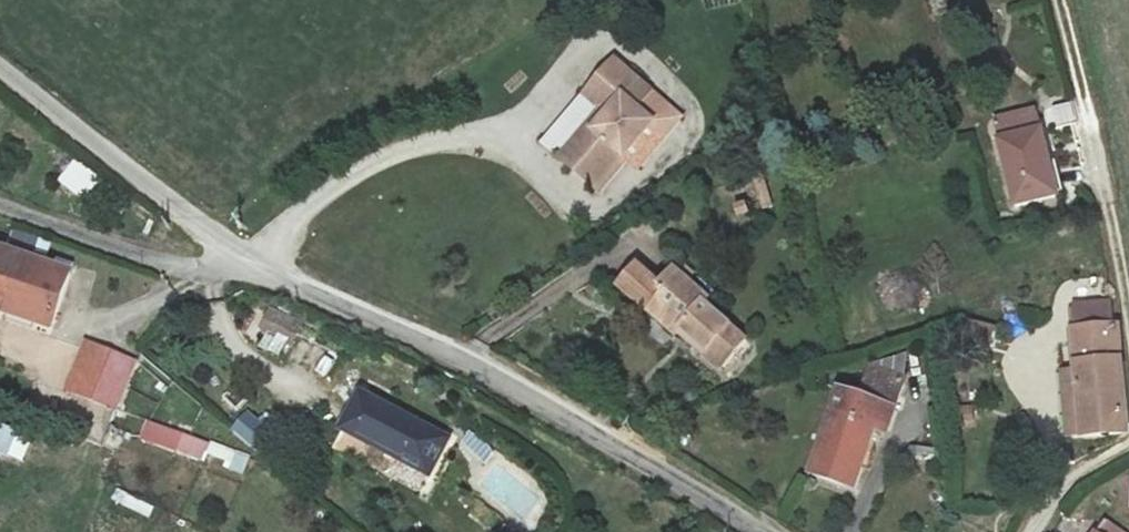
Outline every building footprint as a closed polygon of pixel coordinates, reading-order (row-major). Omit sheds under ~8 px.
[(606,124),(564,171),(589,194),(617,163),(621,167),(650,133),(634,118),(649,102),(613,70),(584,104),(600,119),(606,124)] [(991,118),(996,141),(1014,209),(1061,198),(1043,129),(1037,107),(991,118)] [(558,166),(564,171),(606,124),(600,119),(558,166)] [(56,180),(83,200),(101,176),(74,157),(56,180)] [(771,208),(763,178),(753,181),(761,211),(771,208)] [(17,266),(2,309),(78,339),(96,297),(17,266)] [(658,271),(632,298),(612,278),(593,298),(621,325),(624,322),(650,348),(658,344),(699,385),(727,353),(684,311),(690,304),(658,271)] [(1127,427),(1125,360),(1125,354),(1122,315),(1116,316),(1114,293),(1070,297),(1074,362),(1061,362),(1062,369),(1067,433),(1127,427)] [(270,305),(249,340),(279,358),(300,322),(270,305)] [(137,398),(153,377),(117,356),(102,385),(137,398)] [(164,385),(153,377),(137,398),(102,385),(92,400),(140,426),(164,385)] [(431,438),(363,401),(345,438),(412,476),(431,438)] [(893,425),(836,404),(801,486),(843,504),(866,451),(881,456),(893,425)] [(26,459),(34,420),(0,413),(0,454),(26,459)] [(142,422),(138,444),(204,458),(208,437),(142,422)] [(205,459),(245,472),(251,455),(211,441),(205,459)]
